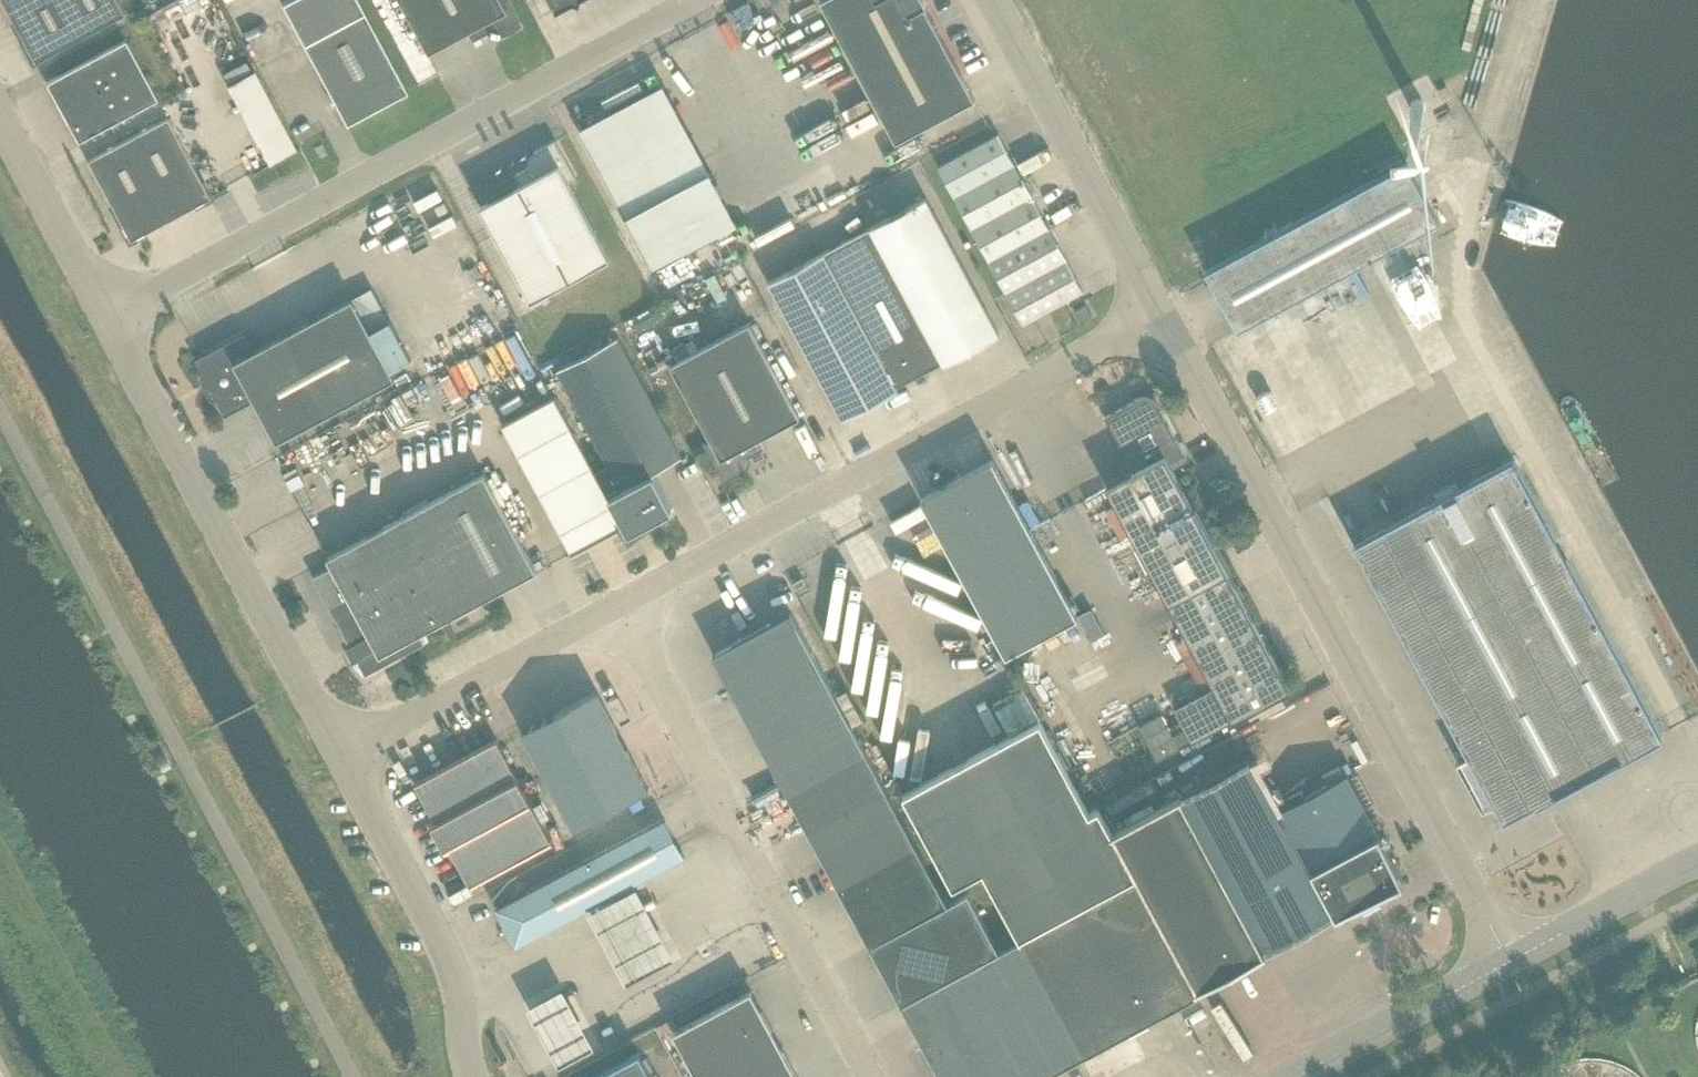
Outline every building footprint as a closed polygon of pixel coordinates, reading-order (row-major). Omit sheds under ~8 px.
[(34,61),(124,12),(118,0),(2,0),(34,61)] [(304,43),(347,123),(407,91),(359,0),(287,0),(282,3),(304,43)] [(473,40),(488,32),(500,36),(501,38),(523,26),(510,0),(398,0),(426,52),(467,30),(473,40)] [(553,11),(571,2),(577,4),(578,0),(547,0),(553,11)] [(897,141),(975,99),(925,6),(927,5),(925,0),(821,0),(897,141)] [(78,142),(158,99),(126,40),(46,82),(78,142)] [(231,89),(267,172),(296,160),(261,77),(231,89)] [(654,284),(740,243),(668,91),(582,132),(654,284)] [(167,117),(87,160),(130,240),(210,197),(167,117)] [(1016,165),(1015,163),(999,133),(938,166),(955,198),(1016,165)] [(481,206),(532,300),(610,258),(569,181),(577,177),(557,140),(535,151),(537,155),(534,165),(517,174),(522,184),(481,206)] [(1407,163),(1206,271),(1237,327),(1235,327),(1254,361),(1324,323),(1307,292),(1439,222),(1407,163)] [(955,198),(970,224),(972,229),(1033,196),(1016,165),(955,198)] [(1033,196),(972,229),(989,260),(1050,227),(1033,196)] [(926,197),(870,228),(943,362),(945,365),(1000,335),(926,197)] [(989,260),(990,261),(1006,291),(1067,258),(1050,227),(989,260)] [(870,228),(769,282),(843,420),(898,390),(896,387),(943,362),(870,228)] [(1067,258),(1006,291),(1024,323),(1084,290),(1067,258)] [(371,331),(353,298),(256,351),(245,332),(196,359),(206,376),(202,378),(213,399),(217,397),(227,415),(256,399),(278,440),(395,377),(391,369),(411,359),(390,320),(371,331)] [(1081,322),(1093,316),(1087,304),(1075,310),(1081,322)] [(713,441),(705,445),(725,482),(746,471),(745,467),(748,457),(765,448),(759,438),(800,416),(750,321),(671,364),(713,441)] [(596,472),(554,396),(502,424),(572,553),(624,525),(629,533),(674,509),(653,471),(682,456),(618,337),(558,369),(609,465),(596,472)] [(1145,398),(1136,400),(1105,417),(1134,471),(1106,486),(1117,506),(1132,534),(1188,638),(1214,686),(1232,720),(1291,689),(1172,468),(1173,468),(1170,462),(1185,454),(1160,407),(1153,401),(1145,398)] [(921,498),(1006,655),(1078,616),(993,459),(921,498)] [(1483,808),(1493,803),(1503,822),(1663,736),(1514,459),(1354,545),(1467,754),(1457,760),(1483,808)] [(358,660),(365,673),(366,674),(367,674),(424,644),(425,643),(419,634),(537,570),(484,472),(327,555),(332,564),(312,575),(350,645),(351,646),(352,645),(353,645),(361,656),(351,663),(352,664),(358,660)] [(1117,506),(1107,511),(1122,539),(1132,534),(1117,506)] [(713,654),(787,790),(865,748),(791,612),(713,654)] [(1188,638),(1178,644),(1203,692),(1214,686),(1188,638)] [(649,789),(597,691),(522,731),(575,828),(649,789)] [(1250,721),(1260,715),(1257,710),(1247,715),(1250,721)] [(1018,940),(1040,980),(1081,1057),(1198,994),(1197,991),(1196,991),(1112,833),(1113,833),(1099,807),(1090,812),(1040,720),(904,793),(954,886),(984,870),(1021,939),(1018,940)] [(454,848),(473,883),(551,841),(497,739),(419,781),(437,816),(434,818),(451,850),(454,848)] [(885,787),(865,748),(787,790),(808,829),(882,789),(885,787)] [(1196,991),(1197,991),(1267,953),(1403,879),(1347,774),(1345,774),(1328,784),(1276,812),(1248,759),(1182,795),(1113,833),(1112,833),(1196,991)] [(1341,766),(1323,775),(1328,784),(1345,774),(1341,766)] [(885,787),(882,789),(808,829),(839,887),(917,845),(885,787)] [(516,945),(685,856),(665,819),(497,908),(516,945)] [(839,887),(870,945),(948,903),(917,845),(839,887)] [(1000,951),(1000,950),(968,892),(948,903),(870,945),(901,1003),(1000,951)] [(1000,951),(901,1003),(923,1042),(981,1011),(1040,980),(1018,940),(1000,950),(1000,951)] [(1002,1049),(951,1076),(1044,1076),(1081,1057),(1040,980),(981,1011),(1002,1049)] [(772,1029),(751,989),(673,1031),(694,1071),(772,1029)] [(559,1076),(564,1076),(597,1061),(567,1000),(530,1018),(559,1076)] [(981,1011),(923,1042),(941,1076),(951,1076),(1002,1049),(981,1011)] [(1685,1026),(1697,1043),(1697,1016),(1685,1026)] [(772,1029),(694,1071),(698,1076),(776,1076),(793,1067),(772,1029)] [(640,1052),(593,1076),(653,1076),(640,1052)] [(1633,1074),(1619,1066),(1603,1061),(1587,1060),(1571,1063),(1556,1069),(1544,1076),(1637,1076),(1633,1074)] [(793,1067),(776,1076),(799,1076),(793,1067)]
